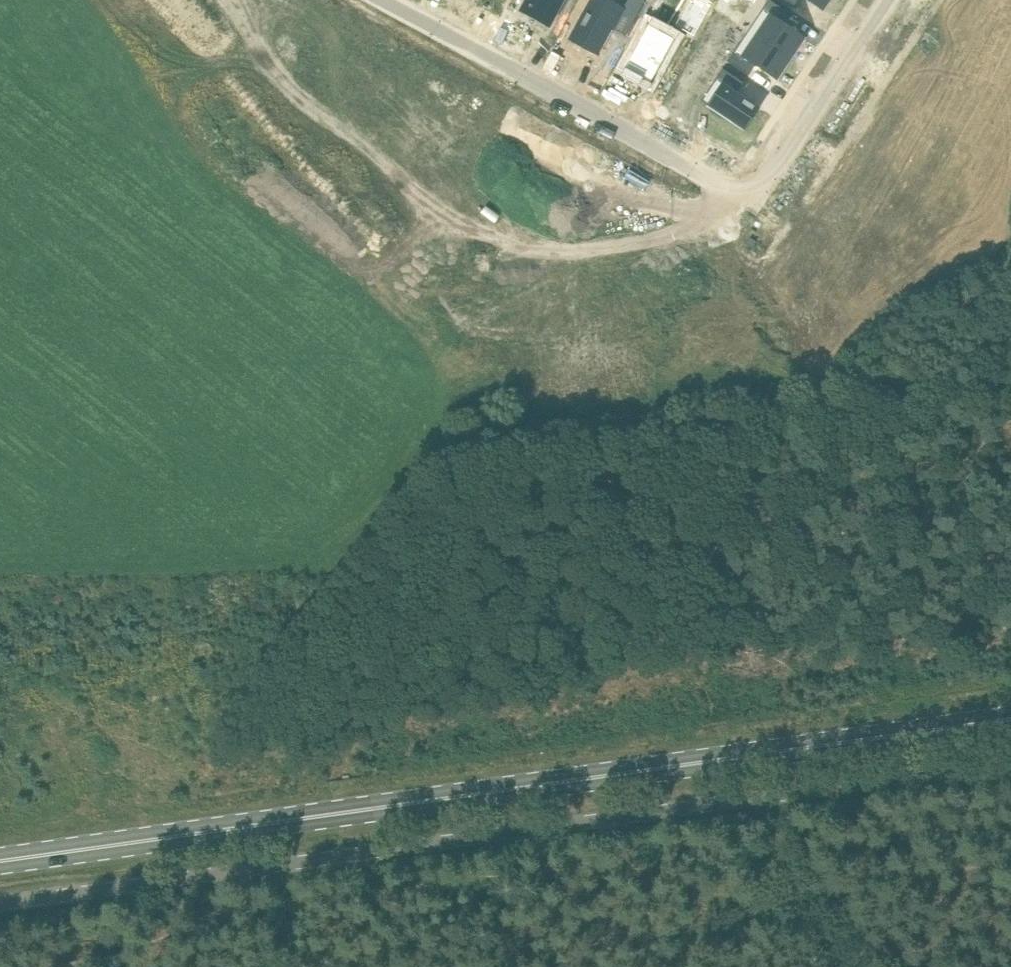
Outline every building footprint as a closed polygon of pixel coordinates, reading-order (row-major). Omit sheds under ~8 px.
[(521,11),(550,27),(564,0),(527,0),(521,11)] [(571,38),(600,54),(614,28),(627,35),(646,0),(645,0),(628,0),(623,9),(606,0),(591,0),(571,38)] [(675,25),(695,35),(713,2),(709,0),(689,0),(675,25)] [(748,30),(791,58),(804,38),(783,24),(790,13),(771,0),(768,0),(748,30)] [(823,9),(829,0),(810,0),(823,9)] [(649,24),(625,68),(628,69),(649,81),(651,82),(676,38),(649,24)] [(748,30),(728,61),(749,75),(756,64),(777,78),(791,58),(748,30)] [(722,63),(695,45),(686,61),(712,78),(722,63)] [(723,68),(702,100),(712,107),(710,110),(722,119),(724,115),(745,129),(759,108),(737,93),(744,82),(723,68)]
